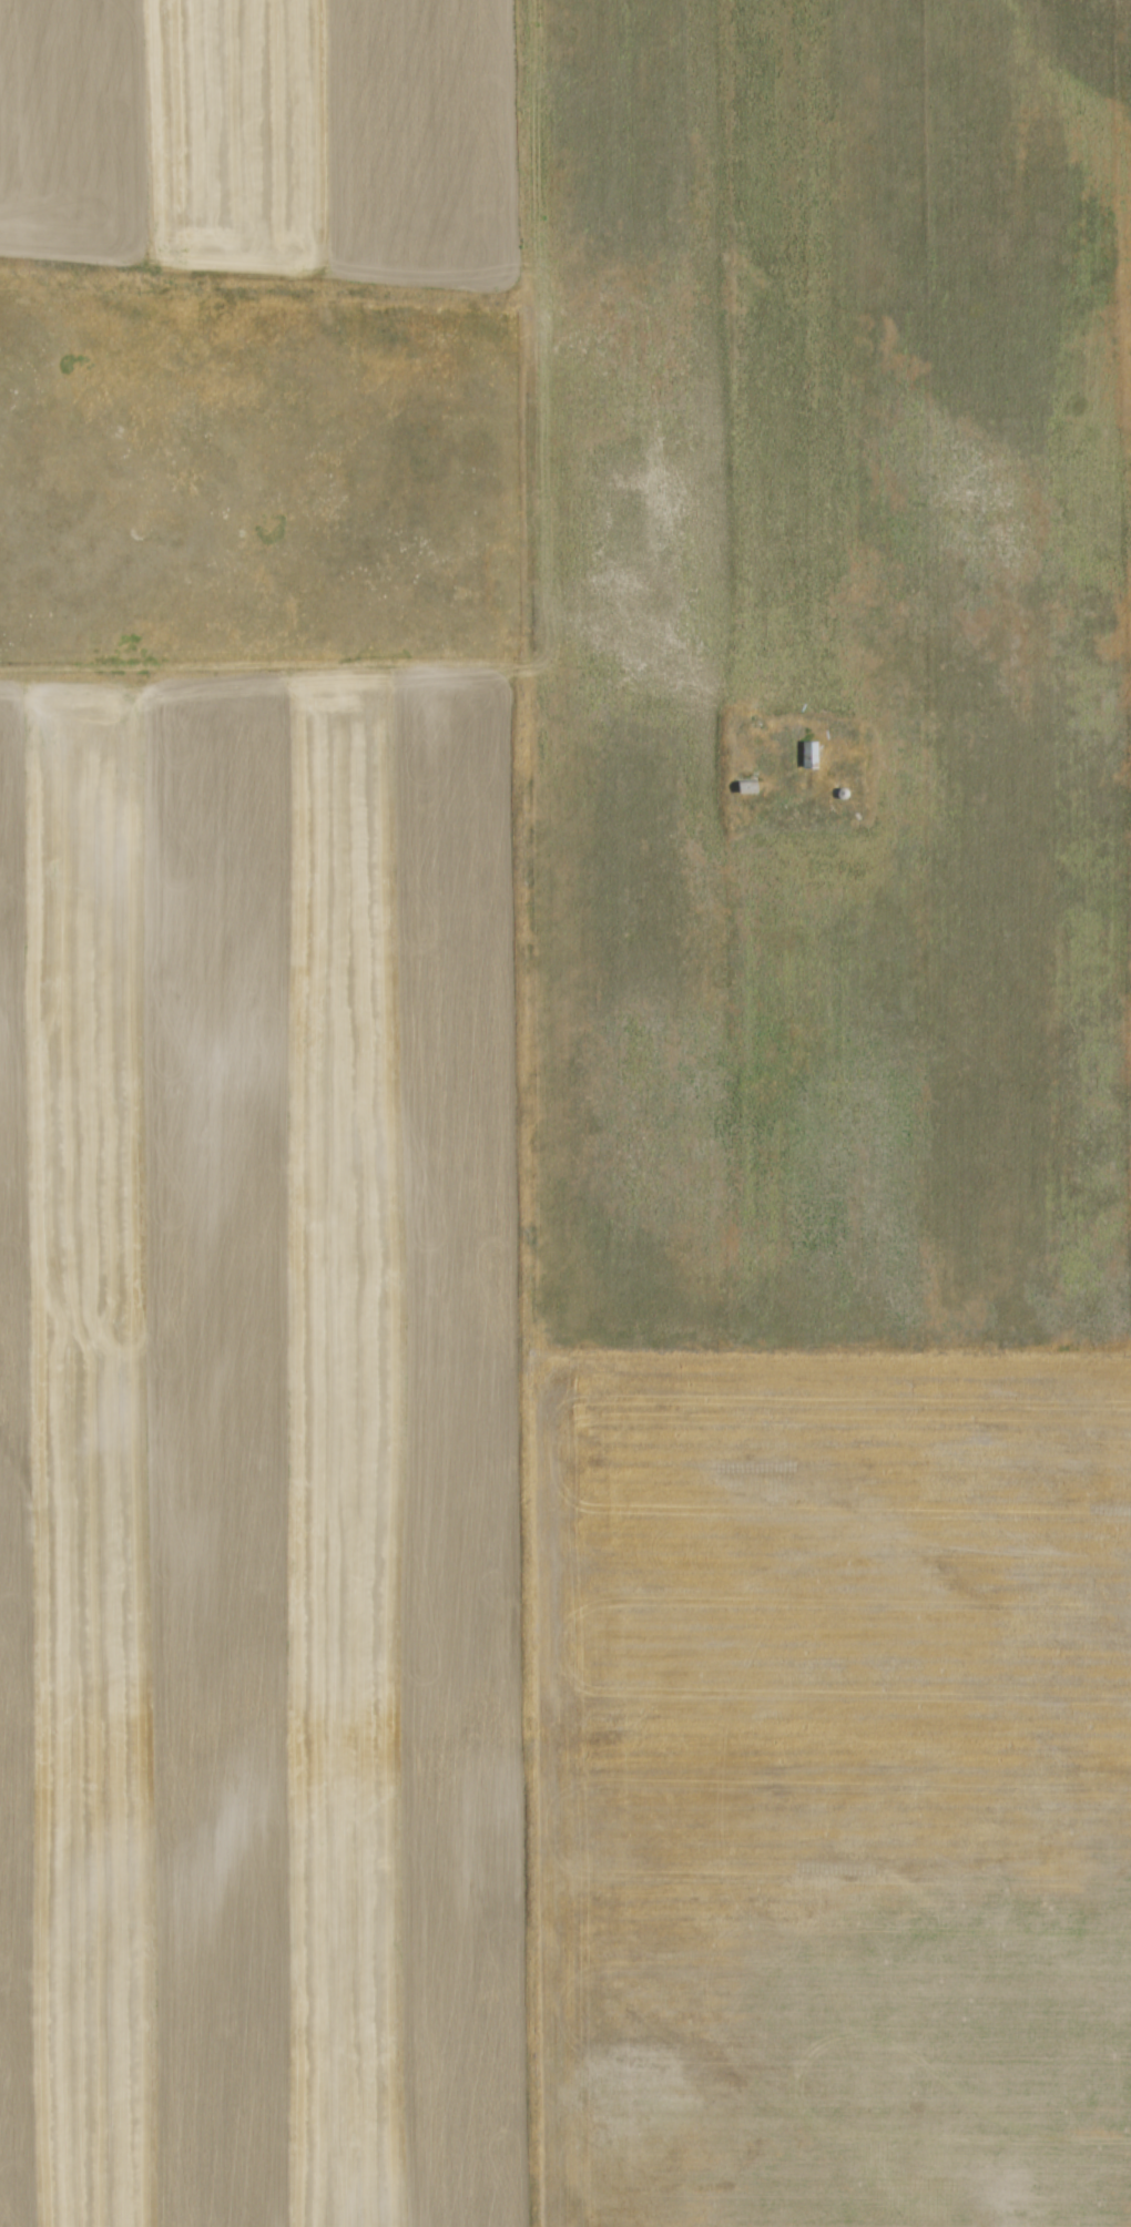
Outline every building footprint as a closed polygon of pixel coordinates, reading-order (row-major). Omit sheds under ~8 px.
[(802,740),(802,767),(817,767),(817,740),(802,740)] [(755,788),(754,778),(738,779),(739,790),(755,788)]
